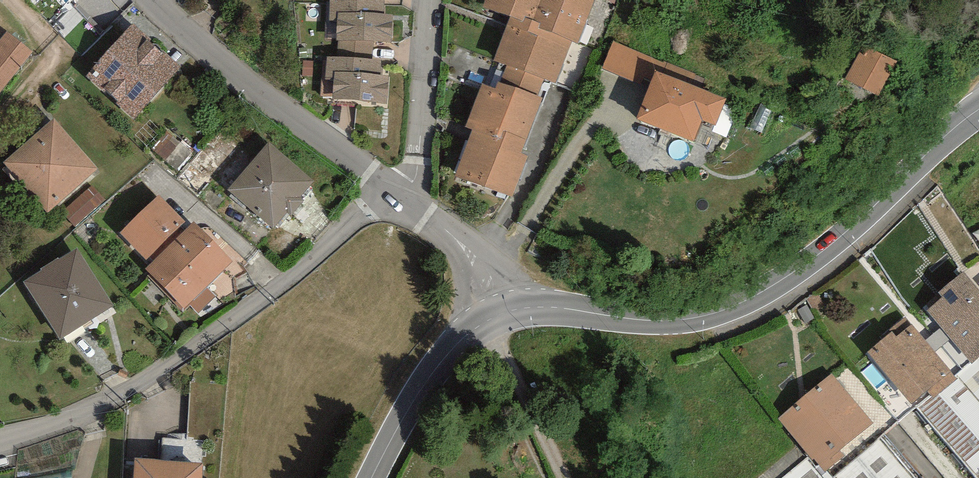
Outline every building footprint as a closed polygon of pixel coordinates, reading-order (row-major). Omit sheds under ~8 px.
[(342,0),(328,0),(325,42),(392,47),(394,19),(383,18),(384,3),(342,0)] [(591,0),(496,0),(489,17),(516,27),(459,179),(525,204),(600,3),(591,0)] [(178,74),(133,30),(89,76),(134,120),(178,74)] [(8,37),(0,46),(0,101),(35,59),(8,37)] [(604,80),(645,94),(656,61),(615,47),(604,80)] [(382,64),(327,59),(323,104),(388,110),(391,79),(381,78),(382,64)] [(880,113),(896,89),(865,70),(850,95),(880,113)] [(746,105),(669,79),(653,125),(711,144),(716,128),(736,135),(746,105)] [(61,129),(13,172),(56,220),(105,177),(61,129)] [(315,185),(269,146),(230,192),(276,231),(315,185)] [(237,266),(165,201),(129,238),(194,313),(237,266)] [(116,309),(81,259),(31,293),(66,343),(116,309)] [(964,275),(925,307),(969,359),(978,351),(978,292),(964,275)] [(910,322),(869,355),(911,407),(952,374),(910,322)] [(920,409),(925,414),(975,477),(978,477),(978,358),(920,409)] [(832,376),(780,419),(825,473),(877,431),(832,376)] [(882,437),(834,477),(914,477),(882,437)] [(807,459),(795,467),(783,477),(824,477),(807,459)] [(119,460),(118,477),(187,477),(188,466),(119,460)]
